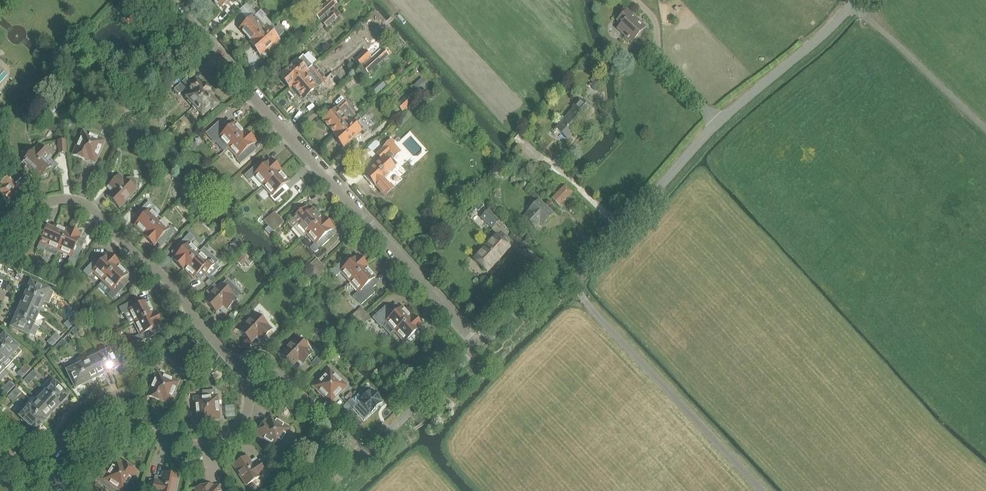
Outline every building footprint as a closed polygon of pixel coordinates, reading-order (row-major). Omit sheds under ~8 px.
[(269,28),(268,27),(247,4),(239,11),(247,20),(250,17),(252,19),(240,30),(252,43),(250,45),(251,45),(269,28)] [(329,13),(328,12),(329,11),(324,5),(314,14),(320,21),(329,13)] [(636,35),(643,26),(627,11),(617,21),(621,25),(617,29),(631,42),(637,36),(636,35)] [(331,14),(330,14),(329,13),(320,21),(322,22),(327,28),(337,19),(331,14)] [(269,28),(251,45),(260,56),(267,49),(268,51),(280,41),(279,39),(285,34),(278,27),(272,32),(269,28)] [(362,65),(364,68),(363,68),(369,74),(389,56),(383,50),(372,60),(370,57),(362,65)] [(362,65),(370,57),(371,57),(366,51),(356,60),(361,66),(362,65)] [(289,88),(308,71),(298,61),(280,78),(289,88)] [(292,87),(304,100),(327,79),(314,66),(308,72),(308,71),(289,88),(290,89),(292,87)] [(180,94),(192,83),(187,78),(175,89),(180,94)] [(423,79),(414,87),(420,94),(429,86),(423,79)] [(598,93),(604,86),(599,81),(593,89),(598,93)] [(205,85),(203,87),(198,82),(189,90),(190,91),(184,97),(194,107),(211,92),(205,85)] [(212,97),(214,95),(211,92),(194,107),(204,118),(211,111),(212,113),(220,106),(212,97)] [(322,102),(326,99),(319,92),(316,95),(322,102)] [(407,97),(397,106),(403,112),(413,103),(407,97)] [(585,118),(591,110),(580,100),(573,108),(574,109),(556,130),(568,140),(586,119),(585,118)] [(53,104),(52,106),(50,104),(49,105),(47,106),(44,109),(44,111),(43,112),(45,113),(43,116),(47,120),(57,108),(53,104)] [(334,137),(354,119),(342,106),(338,110),(338,109),(324,122),(335,135),(333,136),(334,137)] [(354,119),(334,137),(344,147),(361,131),(352,121),(354,119)] [(245,132),(244,134),(235,124),(227,131),(223,126),(210,138),(214,143),(220,138),(229,148),(246,132),(245,132)] [(247,150),(255,143),(246,132),(229,148),(237,158),(236,159),(240,164),(251,154),(247,150)] [(95,163),(104,142),(83,133),(73,156),(83,160),(84,158),(95,163)] [(392,140),(384,147),(377,140),(366,150),(377,155),(383,161),(366,176),(385,197),(393,189),(383,179),(395,168),(389,162),(400,152),(393,144),(395,143),(392,140)] [(65,142),(58,142),(59,155),(66,154),(65,142)] [(44,160),(49,155),(39,146),(35,151),(34,150),(23,161),(41,178),(42,176),(44,176),(46,174),(46,172),(51,167),(44,160)] [(278,172),(280,171),(271,160),(263,167),(259,163),(244,176),(249,181),(254,176),(263,186),(278,172)] [(285,185),(288,182),(278,172),(263,186),(272,196),(270,198),(275,203),(284,194),(289,190),(285,185)] [(13,205),(23,195),(20,192),(21,192),(15,185),(21,179),(16,174),(10,181),(8,179),(3,185),(4,186),(0,191),(0,193),(9,202),(5,206),(8,210),(13,205)] [(124,180),(123,181),(119,176),(109,186),(114,190),(108,197),(119,208),(135,190),(124,180)] [(552,199),(560,207),(574,193),(566,185),(552,199)] [(528,213),(524,218),(535,229),(540,223),(543,226),(553,214),(539,200),(528,212),(528,213)] [(147,204),(138,214),(142,218),(135,226),(145,235),(143,236),(143,237),(159,220),(151,212),(153,210),(154,206),(150,203),(147,204)] [(480,204),(475,209),(479,213),(484,207),(480,204)] [(302,238),(307,234),(324,219),(323,218),(322,220),(313,210),(310,213),(305,208),(288,224),(292,229),(293,228),(297,233),(296,233),(300,238),(301,237),(302,238)] [(489,211),(482,219),(492,228),(499,220),(489,211)] [(269,227),(279,218),(274,213),(264,222),(269,227)] [(273,232),(284,223),(279,218),(269,227),(265,230),(269,235),(273,232)] [(325,236),(333,229),(324,219),(307,234),(315,244),(310,249),(314,254),(329,240),(325,236)] [(171,227),(169,229),(159,220),(143,237),(153,246),(161,238),(165,243),(176,232),(171,227)] [(45,250),(56,255),(67,232),(55,226),(53,230),(47,228),(37,250),(44,252),(45,250)] [(76,245),(80,236),(68,230),(59,251),(71,256),(68,263),(74,266),(82,248),(76,245)] [(189,244),(194,239),(189,234),(176,249),(180,253),(173,261),(183,270),(199,253),(189,244)] [(488,273),(510,248),(496,235),(473,259),(488,273)] [(238,254),(244,248),(237,240),(231,246),(238,254)] [(204,248),(199,253),(183,270),(184,269),(194,278),(197,275),(202,279),(218,262),(204,248)] [(249,266),(253,262),(245,254),(237,262),(241,267),(245,262),(249,266)] [(103,281),(119,264),(109,255),(102,262),(97,258),(83,272),(88,277),(93,272),(103,281)] [(365,268),(367,266),(358,256),(350,263),(346,259),(331,272),(336,277),(341,272),(350,282),(365,268)] [(311,274),(321,264),(316,259),(306,269),(311,274)] [(118,266),(119,265),(119,264),(103,281),(112,290),(107,295),(112,300),(125,287),(120,283),(127,275),(118,266)] [(315,279),(326,270),(321,264),(311,274),(315,279)] [(371,281),(375,278),(365,268),(350,282),(359,292),(353,297),(361,305),(374,293),(371,290),(376,286),(371,281)] [(227,310),(242,294),(226,279),(205,302),(216,312),(222,305),(227,310)] [(54,293),(48,291),(31,283),(30,284),(29,285),(27,288),(28,290),(26,295),(43,302),(49,305),(54,293)] [(38,313),(43,302),(26,295),(24,300),(22,300),(21,303),(21,305),(21,306),(38,313)] [(147,302),(138,306),(135,301),(119,309),(122,315),(129,312),(135,323),(155,313),(153,314),(147,302)] [(33,324),(38,313),(21,306),(19,307),(18,310),(18,311),(16,317),(33,324)] [(355,323),(366,313),(361,308),(350,318),(355,323)] [(412,316),(411,318),(402,308),(394,315),(390,310),(376,322),(381,327),(387,322),(395,332),(412,317),(412,316)] [(152,330),(161,325),(155,313),(135,323),(140,335),(134,338),(137,344),(155,336),(152,330)] [(360,328),(370,319),(366,313),(355,323),(360,328)] [(266,326),(267,325),(256,314),(240,332),(251,342),(257,335),(262,340),(271,330),(266,326)] [(73,325),(77,321),(73,316),(68,321),(73,325)] [(28,336),(33,324),(16,317),(14,322),(12,322),(11,325),(12,327),(11,328),(28,336)] [(414,334),(422,327),(412,317),(395,332),(405,342),(403,344),(407,349),(418,339),(414,334)] [(68,330),(73,325),(68,321),(64,325),(68,330)] [(84,327),(82,326),(79,323),(75,327),(80,332),(84,327)] [(75,336),(80,332),(75,327),(71,332),(75,336)] [(56,343),(61,338),(56,334),(52,338),(56,343)] [(18,348),(4,335),(3,336),(2,336),(0,338),(0,349),(13,361),(22,352),(18,348)] [(52,347),(56,343),(52,338),(47,343),(52,347)] [(308,349),(297,338),(281,355),(292,366),(298,359),(303,364),(312,354),(308,349)] [(63,349),(67,345),(63,340),(58,345),(63,349)] [(59,354),(63,349),(58,345),(54,349),(59,354)] [(5,370),(13,361),(0,349),(0,365),(5,370)] [(118,368),(119,367),(110,350),(99,356),(108,373),(113,370),(114,371),(117,370),(118,368)] [(103,375),(108,373),(99,356),(89,361),(97,378),(98,378),(99,378),(102,377),(103,375)] [(96,379),(97,378),(89,361),(78,367),(86,383),(91,381),(93,382),(96,380),(96,379)] [(26,374),(31,369),(26,365),(22,369),(26,374)] [(81,386),(86,383),(78,367),(67,372),(75,389),(76,388),(78,389),(81,388),(81,386)] [(385,376),(389,372),(385,368),(381,372),(385,376)] [(22,378),(26,374),(22,369),(17,374),(22,378)] [(33,380),(38,376),(33,371),(29,376),(33,380)] [(330,403),(346,386),(329,371),(314,387),(330,403)] [(169,404),(178,383),(157,374),(147,397),(157,401),(158,399),(169,404)] [(29,385),(33,380),(29,376),(24,381),(29,385)] [(68,396),(54,383),(51,380),(42,389),(46,392),(59,405),(63,401),(65,401),(67,399),(67,397),(68,396)] [(10,391),(14,387),(10,382),(5,387),(10,391)] [(368,384),(353,399),(358,403),(354,407),(366,420),(385,401),(368,384)] [(5,396),(10,391),(5,387),(1,391),(5,396)] [(17,398),(21,393),(16,389),(12,393),(17,398)] [(56,409),(59,405),(46,392),(37,401),(51,414),(52,413),(53,413),(56,411),(56,409)] [(12,402),(17,398),(12,393),(8,398),(12,402)] [(207,420),(219,419),(217,397),(195,399),(197,424),(207,423),(207,420)] [(50,415),(51,414),(37,401),(29,409),(28,409),(44,423),(43,422),(47,419),(48,419),(51,416),(50,415)] [(343,416),(351,407),(347,402),(338,412),(343,416)] [(16,414),(21,419),(21,420),(23,423),(25,423),(27,425),(23,429),(30,435),(34,431),(35,432),(44,423),(28,409),(25,405),(16,414)] [(96,426),(100,422),(95,417),(91,421),(96,426)] [(277,449),(289,430),(270,417),(264,427),(262,426),(256,435),(277,449)] [(257,462),(252,465),(247,457),(234,465),(247,486),(260,477),(259,476),(265,473),(257,462)] [(126,468),(116,461),(104,480),(120,490),(123,490),(136,472),(127,466),(126,468)] [(178,477),(163,474),(161,483),(155,482),(153,490),(175,490),(178,477)]
